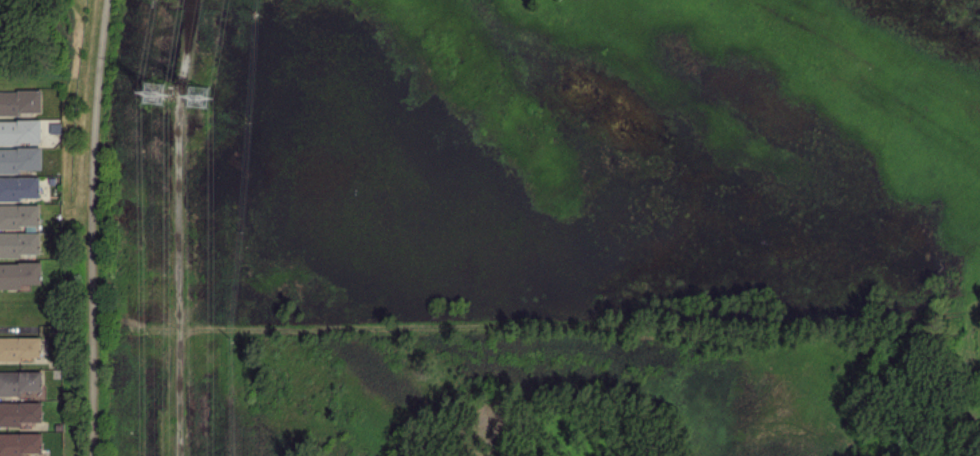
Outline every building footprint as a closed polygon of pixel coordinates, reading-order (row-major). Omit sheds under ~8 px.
[(41,90),(0,90),(0,114),(41,113),(41,90)] [(0,119),(0,144),(40,144),(39,119),(0,119)] [(0,147),(0,172),(21,172),(21,169),(42,169),(41,146),(0,147)] [(39,199),(39,176),(0,176),(0,199),(39,199)] [(0,204),(0,227),(39,227),(39,203),(0,204)] [(39,231),(0,232),(0,257),(21,257),(21,253),(40,253),(39,231)] [(29,288),(29,284),(41,284),(41,261),(0,262),(0,288),(29,288)] [(0,337),(0,359),(41,359),(40,336),(0,337)] [(0,371),(0,392),(42,392),(42,370),(0,371)] [(0,401),(0,426),(21,426),(21,421),(41,422),(42,402),(0,401)] [(41,432),(0,433),(0,455),(16,455),(21,455),(21,452),(42,452),(41,432)]
